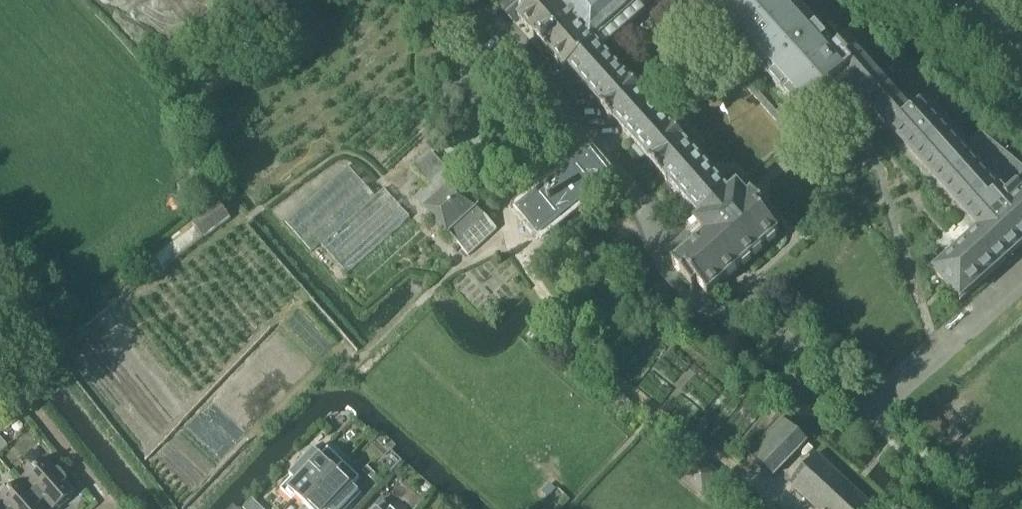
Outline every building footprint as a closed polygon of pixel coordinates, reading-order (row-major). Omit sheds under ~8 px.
[(126,5),(137,12),(134,17),(155,30),(173,0),(129,0),(126,5)] [(155,30),(177,43),(180,38),(191,45),(210,14),(198,7),(202,0),(173,0),(155,30)] [(505,3),(500,7),(514,22),(518,19),(565,72),(568,69),(629,137),(625,141),(642,161),(646,157),(701,218),(697,222),(707,233),(672,265),(691,287),(695,283),(707,295),(777,233),(767,221),(771,217),(751,194),(747,198),(737,187),(728,194),(594,44),(638,5),(640,6),(647,0),(502,0),(505,3)] [(663,12),(676,0),(652,0),(663,12)] [(920,105),(913,112),(849,41),(847,41),(843,44),(835,35),(827,42),(790,0),(698,0),(809,126),(853,87),(981,231),(946,261),(945,260),(934,270),(960,300),(1006,259),(1006,258),(1021,244),(1021,191),(1019,188),(1012,193),(1007,188),(1021,175),(1021,170),(981,135),(979,135),(969,144),(929,99),(920,105)] [(920,105),(929,99),(928,98),(927,97),(926,97),(925,97),(924,97),(922,97),(921,98),(920,99),(919,101),(919,102),(919,103),(919,104),(920,105)] [(478,204),(430,152),(413,168),(430,185),(415,199),(467,256),(496,229),(476,207),(478,204)] [(589,156),(519,212),(539,236),(608,180),(589,156)] [(375,196),(348,166),(285,223),(311,252),(320,244),(346,273),(409,217),(384,188),(375,196)] [(164,268),(230,218),(218,202),(191,222),(195,227),(155,257),(164,268)] [(773,476),(805,441),(781,418),(749,453),(773,476)] [(304,505),(343,464),(328,449),(321,456),(312,447),(292,468),(298,474),(293,478),(292,477),(280,490),(292,501),(296,497),(304,505)] [(852,487),(816,454),(788,483),(816,508),(875,508),(852,487)] [(42,508),(59,508),(57,506),(73,492),(44,459),(18,482),(42,508)] [(699,459),(682,480),(703,497),(720,476),(699,459)] [(343,464),(304,505),(308,508),(347,508),(361,494),(352,486),(359,478),(343,464)] [(0,497),(0,508),(42,508),(18,482),(0,497)] [(746,508),(747,508),(764,508),(765,507),(765,505),(765,504),(765,502),(765,500),(764,498),(764,497),(763,496),(762,495),(760,494),(758,493),(756,493),(754,493),(752,494),(750,494),(750,495),(748,496),(746,498),(746,500),(746,501),(745,502),(745,504),(746,506),(746,507),(746,508)]
